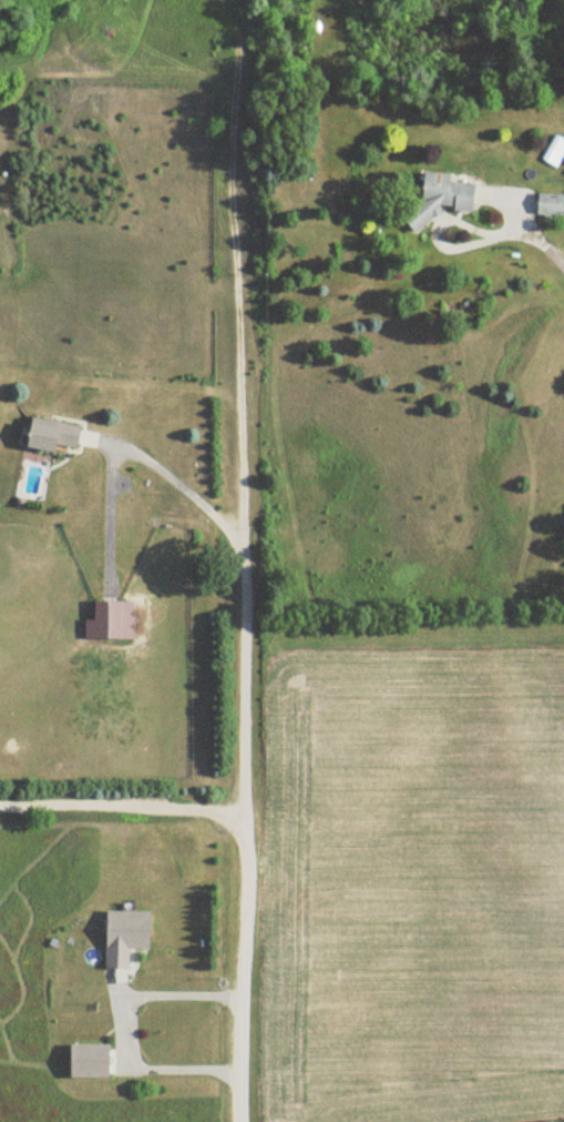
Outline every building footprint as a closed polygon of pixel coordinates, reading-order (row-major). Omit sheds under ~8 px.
[(472,184),(447,182),(448,173),(422,172),(420,205),(408,204),(407,222),(439,224),(439,208),(470,210),(472,184)] [(536,214),(562,214),(562,193),(536,193),(536,214)] [(54,450),(55,444),(75,447),(78,426),(29,419),(25,446),(54,450)] [(132,639),(132,600),(92,600),(92,619),(84,619),(84,639),(132,639)] [(147,948),(147,911),(105,910),(105,967),(127,967),(127,948),(147,948)] [(68,1044),(68,1076),(107,1076),(107,1044),(68,1044)]
